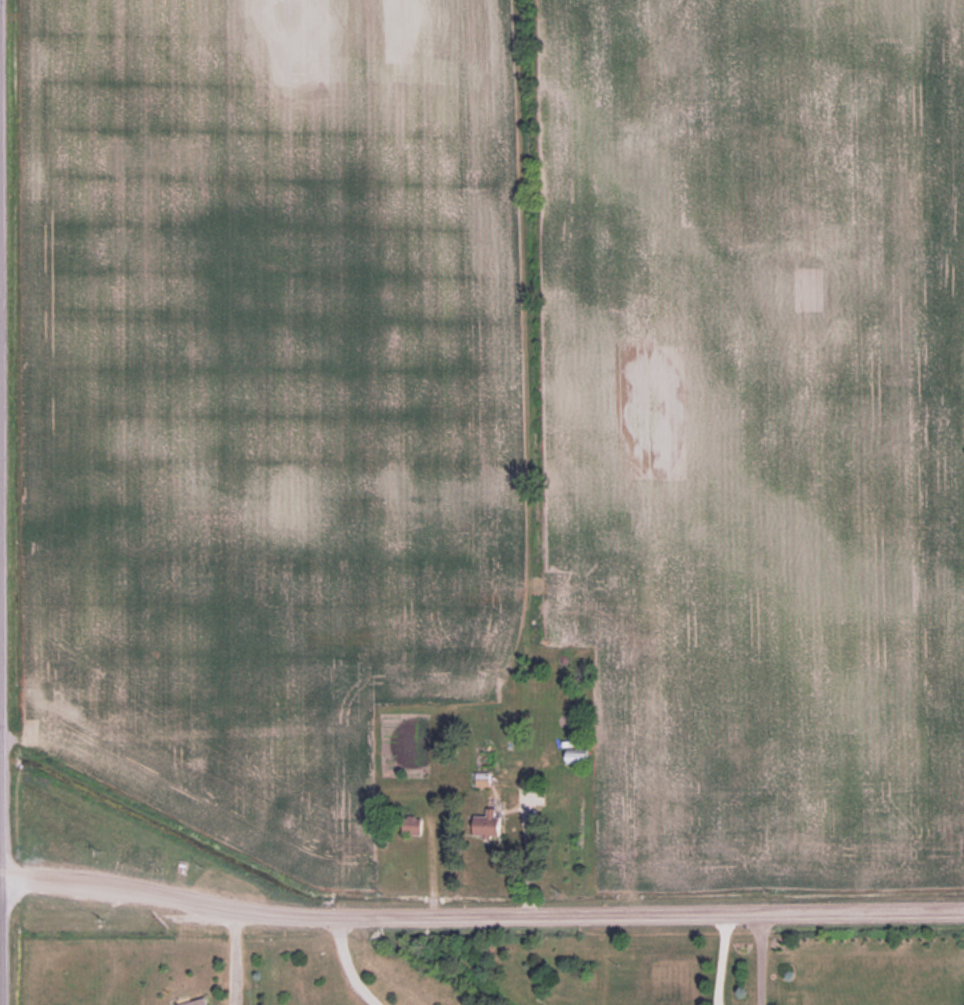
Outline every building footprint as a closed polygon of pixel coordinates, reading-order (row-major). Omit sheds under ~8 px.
[(587,749),(587,763),(567,763),(566,749),(587,749)] [(490,773),(490,787),(477,787),(477,772),(490,773)] [(475,816),(475,835),(499,835),(499,817),(496,817),(496,808),(487,808),(487,816),(475,816)] [(421,819),(420,834),(404,834),(404,818),(408,818),(409,816),(416,816),(416,819),(421,819)]
